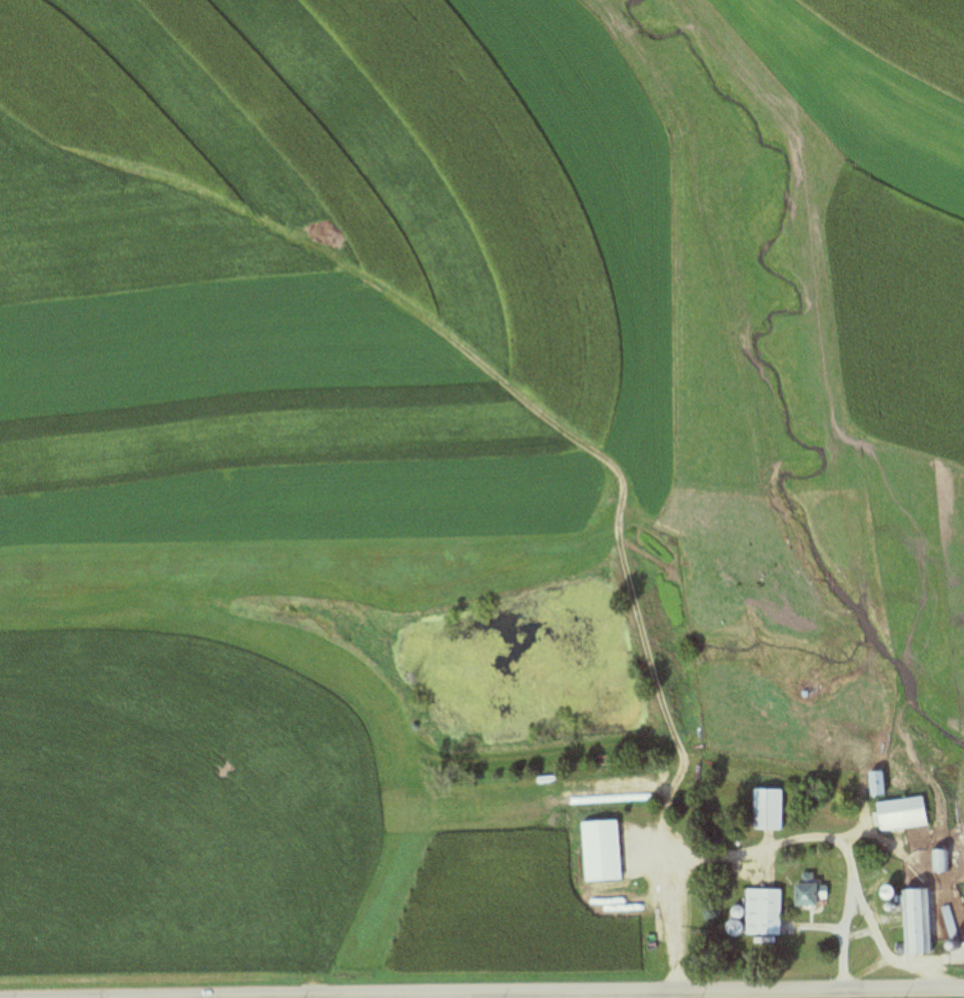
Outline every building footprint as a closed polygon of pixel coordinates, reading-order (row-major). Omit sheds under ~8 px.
[(885,794),(881,771),(867,773),(872,796),(885,794)] [(754,830),(783,830),(783,790),(754,790),(754,830)] [(876,802),(879,831),(927,826),(924,797),(876,802)] [(584,882),(620,880),(618,821),(582,822),(584,882)] [(933,873),(948,873),(948,851),(933,851),(933,873)] [(794,884),(794,906),(817,906),(817,900),(827,900),(827,884),(794,884)] [(905,954),(930,954),(928,889),(902,890),(905,954)] [(746,935),(780,935),(780,891),(746,891),(746,935)]
